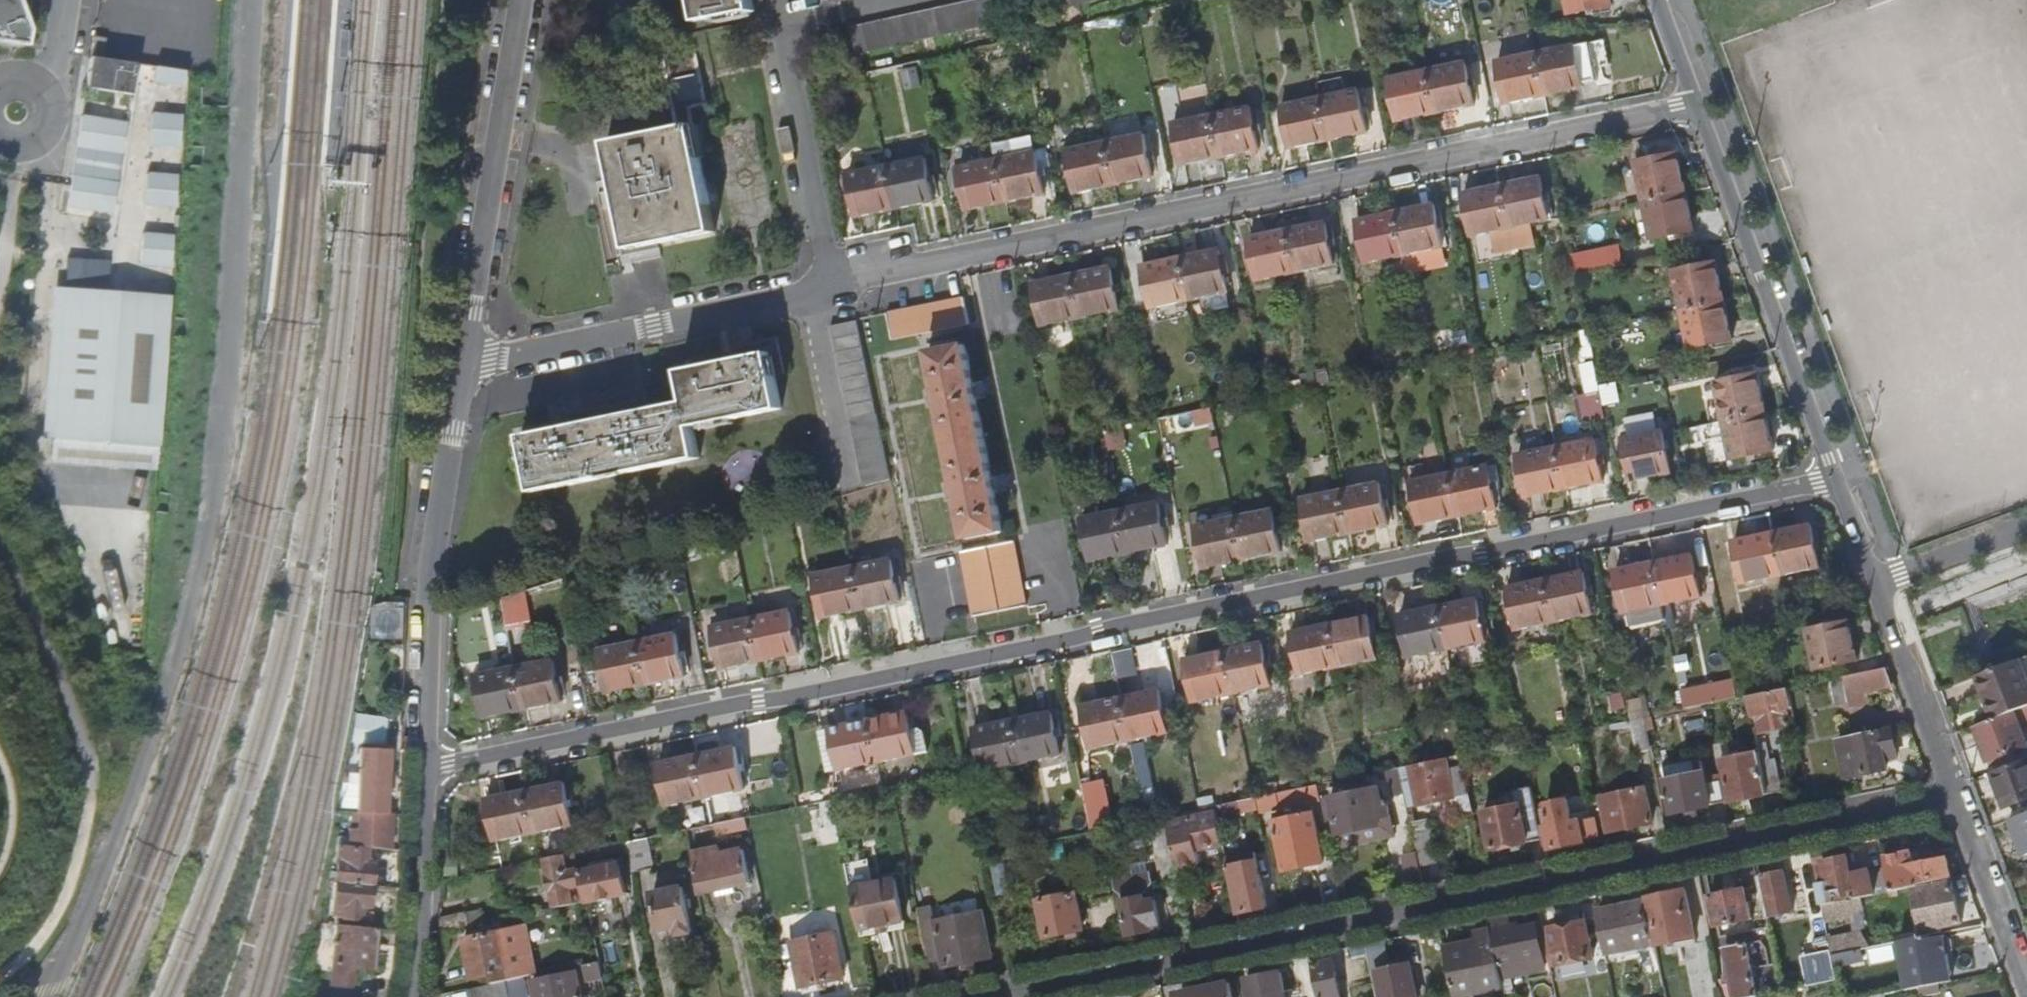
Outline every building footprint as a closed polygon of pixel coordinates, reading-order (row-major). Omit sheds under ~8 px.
[(26,46),(33,0),(0,0),(0,42),(26,46)] [(698,21),(755,11),(752,0),(694,0),(698,21)] [(850,27),(856,54),(1098,0),(972,0),(850,27)] [(1611,0),(1567,0),(1569,11),(1611,2),(1611,0)] [(88,59),(103,60),(106,39),(94,37),(91,36),(88,59)] [(1576,42),(1538,50),(1546,93),(1585,85),(1576,42)] [(637,47),(639,57),(653,55),(651,44),(637,47)] [(630,244),(714,228),(691,109),(708,105),(697,49),(662,56),(676,128),(608,141),(625,224),(630,244)] [(1507,102),(1546,93),(1538,50),(1498,59),(1507,102)] [(88,59),(83,88),(128,95),(132,64),(103,60),(88,59)] [(1467,63),(1428,71),(1436,112),(1475,104),(1467,63)] [(186,72),(155,67),(153,83),(184,88),(186,72)] [(1398,120),(1436,112),(1428,71),(1389,79),(1398,120)] [(1359,88),(1321,96),(1330,139),(1368,131),(1359,88)] [(1292,147),(1330,139),(1321,96),(1283,104),(1292,147)] [(1252,108),(1214,116),(1223,157),(1261,149),(1252,108)] [(178,149),(181,117),(149,114),(147,146),(178,149)] [(82,116),(76,149),(121,154),(126,122),(82,116)] [(1183,166),(1223,157),(1214,116),(1174,124),(1183,166)] [(1145,133),(1106,141),(1115,184),(1155,176),(1145,133)] [(1077,192),(1115,184),(1106,141),(1068,149),(1077,192)] [(1638,159),(1646,199),(1687,190),(1679,150),(1638,159)] [(1036,153),(998,161),(1007,202),(1045,194),(1036,153)] [(890,166),(898,207),(936,199),(927,158),(890,166)] [(969,211),(1007,202),(998,161),(961,169),(969,211)] [(860,215),(898,207),(890,166),(852,174),(860,215)] [(146,173),(144,207),(176,208),(177,175),(146,173)] [(118,182),(72,175),(71,184),(67,208),(113,214),(118,182)] [(1540,176),(1502,184),(1510,224),(1549,216),(1540,176)] [(1472,232),(1510,224),(1502,184),(1464,192),(1472,232)] [(1695,227),(1687,190),(1646,199),(1654,236),(1695,227)] [(1397,212),(1405,253),(1444,245),(1435,204),(1397,212)] [(1366,262),(1405,253),(1397,212),(1358,220),(1366,262)] [(1325,221),(1288,229),(1296,269),(1334,260),(1325,221)] [(630,244),(625,224),(619,225),(625,255),(660,248),(659,243),(715,232),(714,228),(630,244)] [(1257,277),(1296,269),(1288,229),(1250,236),(1257,277)] [(142,233),(139,267),(171,268),(174,236),(142,233)] [(1573,252),(1577,273),(1612,266),(1607,245),(1573,252)] [(1181,257),(1189,298),(1230,290),(1221,249),(1181,257)] [(70,256),(69,285),(110,286),(111,258),(70,256)] [(1153,306),(1189,298),(1181,257),(1145,264),(1153,306)] [(1675,268),(1683,307),(1725,299),(1716,260),(1675,268)] [(1073,273),(1082,314),(1121,305),(1112,265),(1073,273)] [(1045,321),(1082,314),(1073,273),(1037,281),(1045,321)] [(61,291),(51,439),(154,445),(166,298),(61,291)] [(964,297),(887,313),(893,339),(970,323),(964,297)] [(1725,299),(1683,307),(1692,346),(1733,337),(1725,299)] [(862,319),(836,324),(865,484),(892,479),(862,319)] [(589,423),(570,427),(523,437),(534,493),(700,458),(694,428),(782,409),(775,376),(786,373),(778,338),(752,344),(754,355),(735,359),(682,370),(688,403),(639,413),(620,417),(617,404),(586,410),(589,423)] [(965,343),(928,351),(936,388),(932,389),(935,406),(939,405),(955,481),(950,482),(954,500),(959,499),(967,539),(1003,531),(965,343)] [(733,348),(735,359),(754,355),(752,344),(733,348)] [(1717,382),(1725,421),(1765,412),(1757,373),(1717,382)] [(1618,382),(1604,385),(1607,402),(1622,399),(1618,382)] [(1605,415),(1604,383),(1581,384),(1583,416),(1605,415)] [(620,417),(639,413),(637,400),(617,404),(620,417)] [(1215,407),(1177,415),(1180,428),(1218,420),(1215,407)] [(567,415),(570,427),(589,423),(586,410),(567,415)] [(1773,449),(1765,412),(1725,421),(1733,459),(1773,449)] [(1661,431),(1622,438),(1631,480),(1669,472),(1661,431)] [(1595,439),(1556,447),(1564,488),(1604,479),(1595,439)] [(1528,496),(1564,488),(1556,447),(1519,455),(1528,496)] [(1451,473),(1460,516),(1499,507),(1490,465),(1451,473)] [(1422,523),(1460,516),(1451,473),(1413,481),(1422,523)] [(1380,483),(1341,490),(1350,532),(1389,524),(1380,483)] [(1313,540),(1350,532),(1341,490),(1304,498),(1313,540)] [(1159,502),(1122,509),(1131,552),(1169,544),(1159,502)] [(1093,560),(1131,552),(1122,509),(1084,517),(1093,560)] [(1235,517),(1244,560),(1283,551),(1273,510),(1235,517)] [(1205,567),(1244,560),(1235,517),(1197,525),(1205,567)] [(1773,533),(1783,576),(1821,568),(1812,525),(1773,533)] [(1744,584),(1783,576),(1773,533),(1735,542),(1744,584)] [(1013,540),(961,551),(973,615),(1026,605),(1013,540)] [(1656,561),(1664,603),(1703,596),(1694,553),(1656,561)] [(853,566),(862,608),(901,600),(892,558),(853,566)] [(1628,611),(1664,603),(1656,561),(1620,568),(1628,611)] [(825,616),(862,608),(853,566),(816,574),(825,616)] [(1548,579),(1556,620),(1595,613),(1586,571),(1548,579)] [(1519,629),(1556,620),(1548,579),(1510,587),(1519,629)] [(535,625),(533,596),(507,598),(510,627),(535,625)] [(1478,597),(1438,604),(1448,648),(1486,640),(1478,597)] [(1409,655),(1448,648),(1438,604),(1401,612),(1409,655)] [(752,617),(761,659),(800,651),(791,609),(752,617)] [(1331,622),(1340,665),(1379,656),(1370,614),(1331,622)] [(722,667),(761,659),(752,617),(713,625),(722,667)] [(1848,620),(1806,629),(1815,669),(1857,659),(1848,620)] [(1302,672),(1340,665),(1331,622),(1293,631),(1302,672)] [(676,633),(638,641),(647,683),(685,674),(676,633)] [(609,691),(647,683),(638,641),(600,649),(609,691)] [(1224,648),(1233,692),(1271,684),(1262,641),(1224,648)] [(1134,648),(1116,652),(1121,671),(1139,666),(1134,648)] [(1196,700),(1233,692),(1224,648),(1188,656),(1196,700)] [(554,658),(516,666),(524,708),(563,700),(554,658)] [(1992,719),(2014,711),(2026,707),(2026,682),(2018,658),(1975,674),(1992,719)] [(486,716),(524,708),(516,666),(477,674),(486,716)] [(1887,666),(1840,676),(1848,715),(1869,711),(1865,692),(1894,685),(1887,666)] [(1687,706),(1740,697),(1737,677),(1683,686),(1687,706)] [(1785,687),(1756,693),(1762,725),(1792,719),(1785,687)] [(1122,697),(1131,740),(1168,732),(1160,689),(1122,697)] [(1092,748),(1111,744),(1131,740),(1122,697),(1084,705),(1092,748)] [(1014,719),(1023,762),(1061,754),(1052,711),(1014,719)] [(1992,719),(1975,726),(1988,761),(2026,747),(2014,711),(1992,719)] [(871,719),(880,762),(919,754),(910,712),(871,719)] [(387,742),(389,715),(357,713),(356,740),(387,742)] [(1645,716),(1632,719),(1639,749),(1651,746),(1645,716)] [(843,769),(880,762),(871,719),(834,727),(843,769)] [(984,770),(1023,762),(1014,719),(976,727),(984,770)] [(1890,727),(1838,738),(1845,776),(1886,767),(1884,758),(1896,755),(1890,727)] [(1113,754),(1133,750),(1131,740),(1111,744),(1113,754)] [(698,754),(707,797),(745,789),(736,747),(698,754)] [(361,768),(359,812),(372,813),(388,814),(390,749),(363,748),(361,768)] [(1732,800),(1769,794),(1762,762),(1760,750),(1723,758),(1732,800)] [(668,805),(707,797),(698,754),(660,762),(668,805)] [(1421,804),(1470,794),(1465,766),(1451,769),(1448,756),(1416,763),(1413,764),(1421,804)] [(1778,760),(1762,762),(1769,794),(1783,791),(1778,760)] [(1992,775),(2006,811),(2026,803),(2026,762),(1992,775)] [(1673,810),(1712,804),(1706,778),(1703,765),(1666,772),(1673,810)] [(1389,768),(1392,783),(1396,800),(1408,798),(1401,766),(1389,768)] [(1368,773),(1371,787),(1385,785),(1392,783),(1389,768),(1368,773)] [(1721,775),(1706,778),(1712,804),(1727,801),(1722,775),(1721,775)] [(528,791),(537,832),(575,824),(566,783),(528,791)] [(1653,822),(1645,783),(1602,792),(1610,829),(1653,822)] [(1282,803),(1320,795),(1317,784),(1309,785),(1280,791),(1282,803)] [(1391,814),(1385,785),(1371,787),(1332,796),(1339,833),(1380,825),(1379,817),(1391,814)] [(498,840),(537,832),(528,791),(490,799),(498,840)] [(1104,794),(1090,797),(1096,823),(1110,820),(1104,794)] [(1543,825),(1548,848),(1585,840),(1580,818),(1573,820),(1568,797),(1546,801),(1551,823),(1543,825)] [(1493,846),(1543,836),(1535,798),(1522,801),(1522,799),(1486,807),(1493,846)] [(1168,821),(1168,823),(1173,847),(1177,867),(1201,862),(1195,833),(1210,830),(1209,826),(1218,824),(1214,805),(1203,807),(1183,811),(1185,818),(1168,821)] [(1313,811),(1274,819),(1284,870),(1324,862),(1313,811)] [(371,828),(394,829),(395,814),(388,814),(372,813),(371,828)] [(2009,820),(2023,857),(2026,855),(2026,814),(2009,820)] [(712,823),(687,828),(690,840),(750,827),(748,815),(712,823)] [(1170,847),(1173,847),(1168,823),(1156,826),(1161,849),(1154,850),(1161,878),(1176,875),(1170,847)] [(350,827),(350,836),(349,847),(393,849),(394,829),(371,828),(350,827)] [(1095,858),(1108,855),(1102,828),(1094,830),(1088,831),(1095,858)] [(1430,832),(1415,835),(1419,853),(1421,865),(1436,862),(1430,832)] [(349,847),(350,836),(338,836),(336,846),(349,847)] [(594,847),(595,854),(596,856),(628,849),(627,840),(594,847)] [(897,841),(853,850),(857,871),(901,862),(897,841)] [(720,845),(692,851),(700,892),(751,881),(744,849),(722,853),(720,845)] [(594,847),(578,850),(580,857),(595,854),(594,847)] [(337,883),(372,885),(373,867),(364,866),(365,851),(339,850),(337,883)] [(547,856),(557,904),(577,900),(574,885),(585,882),(583,873),(580,857),(578,850),(547,856)] [(1256,850),(1237,854),(1247,910),(1267,906),(1256,850)] [(1820,850),(1811,852),(1814,867),(1824,865),(1820,850)] [(1403,856),(1410,888),(1425,884),(1421,865),(1419,853),(1403,856)] [(583,873),(585,882),(588,898),(589,901),(628,892),(621,859),(596,864),(598,870),(583,873)] [(1907,867),(1908,872),(1911,887),(1929,883),(1950,879),(1951,879),(1946,859),(1907,867)] [(1828,884),(1819,886),(1824,904),(1856,898),(1847,860),(1824,865),(1828,884)] [(1871,873),(1876,894),(1893,891),(1889,876),(1887,868),(1871,873)] [(1760,877),(1769,917),(1796,912),(1786,872),(1760,877)] [(1908,872),(1889,876),(1893,891),(1911,887),(1908,872)] [(856,886),(864,925),(864,927),(903,918),(895,877),(856,886)] [(1144,878),(1122,883),(1132,933),(1153,929),(1152,925),(1162,922),(1156,898),(1148,900),(1144,878)] [(1950,881),(1929,886),(1938,927),(1959,922),(1950,881)] [(371,906),(372,885),(337,883),(335,920),(361,921),(362,905),(371,906)] [(682,885),(653,891),(662,930),(677,926),(678,934),(691,931),(682,885)] [(1749,889),(1714,897),(1720,927),(1756,919),(1749,889)] [(1687,891),(1651,899),(1658,934),(1695,926),(1687,891)] [(1201,892),(1187,894),(1193,924),(1208,920),(1201,892)] [(1071,894),(1034,901),(1042,937),(1079,930),(1071,894)] [(1642,901),(1597,911),(1607,958),(1614,956),(1613,950),(1647,942),(1649,949),(1656,947),(1650,917),(1646,918),(1642,901)] [(942,960),(944,969),(992,958),(982,912),(935,922),(932,907),(918,910),(929,963),(942,960)] [(442,917),(441,931),(470,925),(467,912),(442,917)] [(1512,913),(1491,918),(1494,932),(1503,968),(1508,967),(1546,959),(1539,926),(1515,932),(1512,913)] [(1587,920),(1547,928),(1555,966),(1595,958),(1587,920)] [(375,968),(377,927),(338,925),(334,984),(353,985),(354,966),(375,968)] [(1866,927),(1832,936),(1836,954),(1870,945),(1866,927)] [(507,928),(466,936),(475,975),(515,967),(507,928)] [(1479,973),(1485,972),(1503,968),(1494,932),(1477,936),(1479,945),(1447,952),(1454,984),(1480,978),(1479,973)] [(834,933),(792,942),(801,986),(843,977),(834,933)] [(1900,941),(1908,980),(1949,971),(1950,971),(1942,935),(1916,941),(1915,937),(1900,941)] [(1375,974),(1380,996),(1420,996),(1413,965),(1393,970),(1387,940),(1369,943),(1375,974)] [(1613,950),(1614,956),(1649,949),(1647,942),(1613,950)] [(1740,996),(1756,996),(1763,996),(1751,943),(1729,948),(1740,996)] [(1857,949),(1837,953),(1839,964),(1860,959),(1857,949)] [(587,974),(603,970),(601,958),(585,961),(587,974)] [(1316,966),(1323,996),(1342,996),(1334,962),(1316,966)] [(536,979),(539,996),(586,996),(580,970),(536,979)] [(1247,980),(1251,996),(1287,996),(1281,973),(1247,980)] [(512,996),(530,996),(525,975),(508,978),(512,996)] [(508,978),(471,987),(473,996),(512,996),(508,978)] [(1176,993),(1177,996),(1232,996),(1229,983),(1176,993)]
